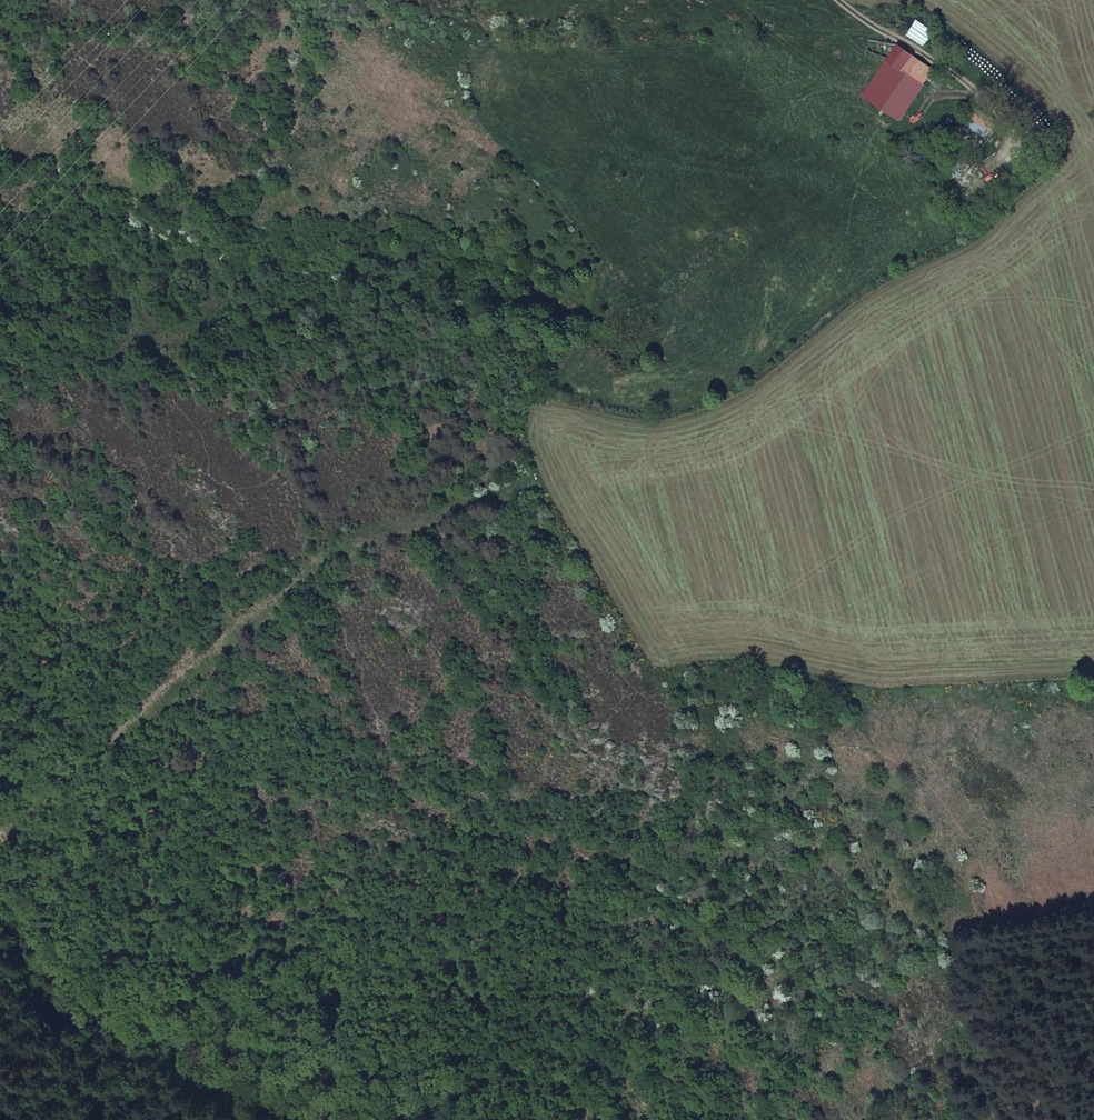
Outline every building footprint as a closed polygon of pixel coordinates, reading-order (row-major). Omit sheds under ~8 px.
[(871,135),(887,146),(935,71),(900,46),(869,42),(868,43),(867,52),(890,61),(864,97),(883,109),(878,117),(857,105),(853,110),(841,100),(835,89),(826,89),(815,102),(845,125),(850,121),(871,135)] [(949,79),(941,76),(935,85),(943,89),(949,79)] [(931,124),(942,133),(952,117),(940,110),(931,124)]
